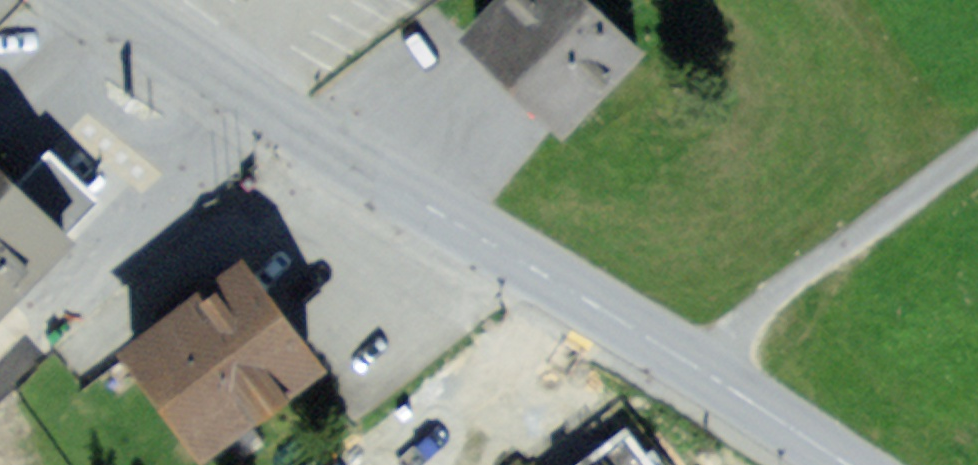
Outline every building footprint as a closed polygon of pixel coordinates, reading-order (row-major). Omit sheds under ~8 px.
[(244,10),(252,0),(231,0),(244,10)] [(589,0),(501,0),(469,32),(460,42),(510,91),(549,129),(560,140),(645,54),(589,0)] [(0,168),(0,323),(78,248),(0,168)] [(328,373),(249,259),(200,294),(121,348),(200,461),(328,373)] [(582,464),(649,464),(621,431),(582,464)]
